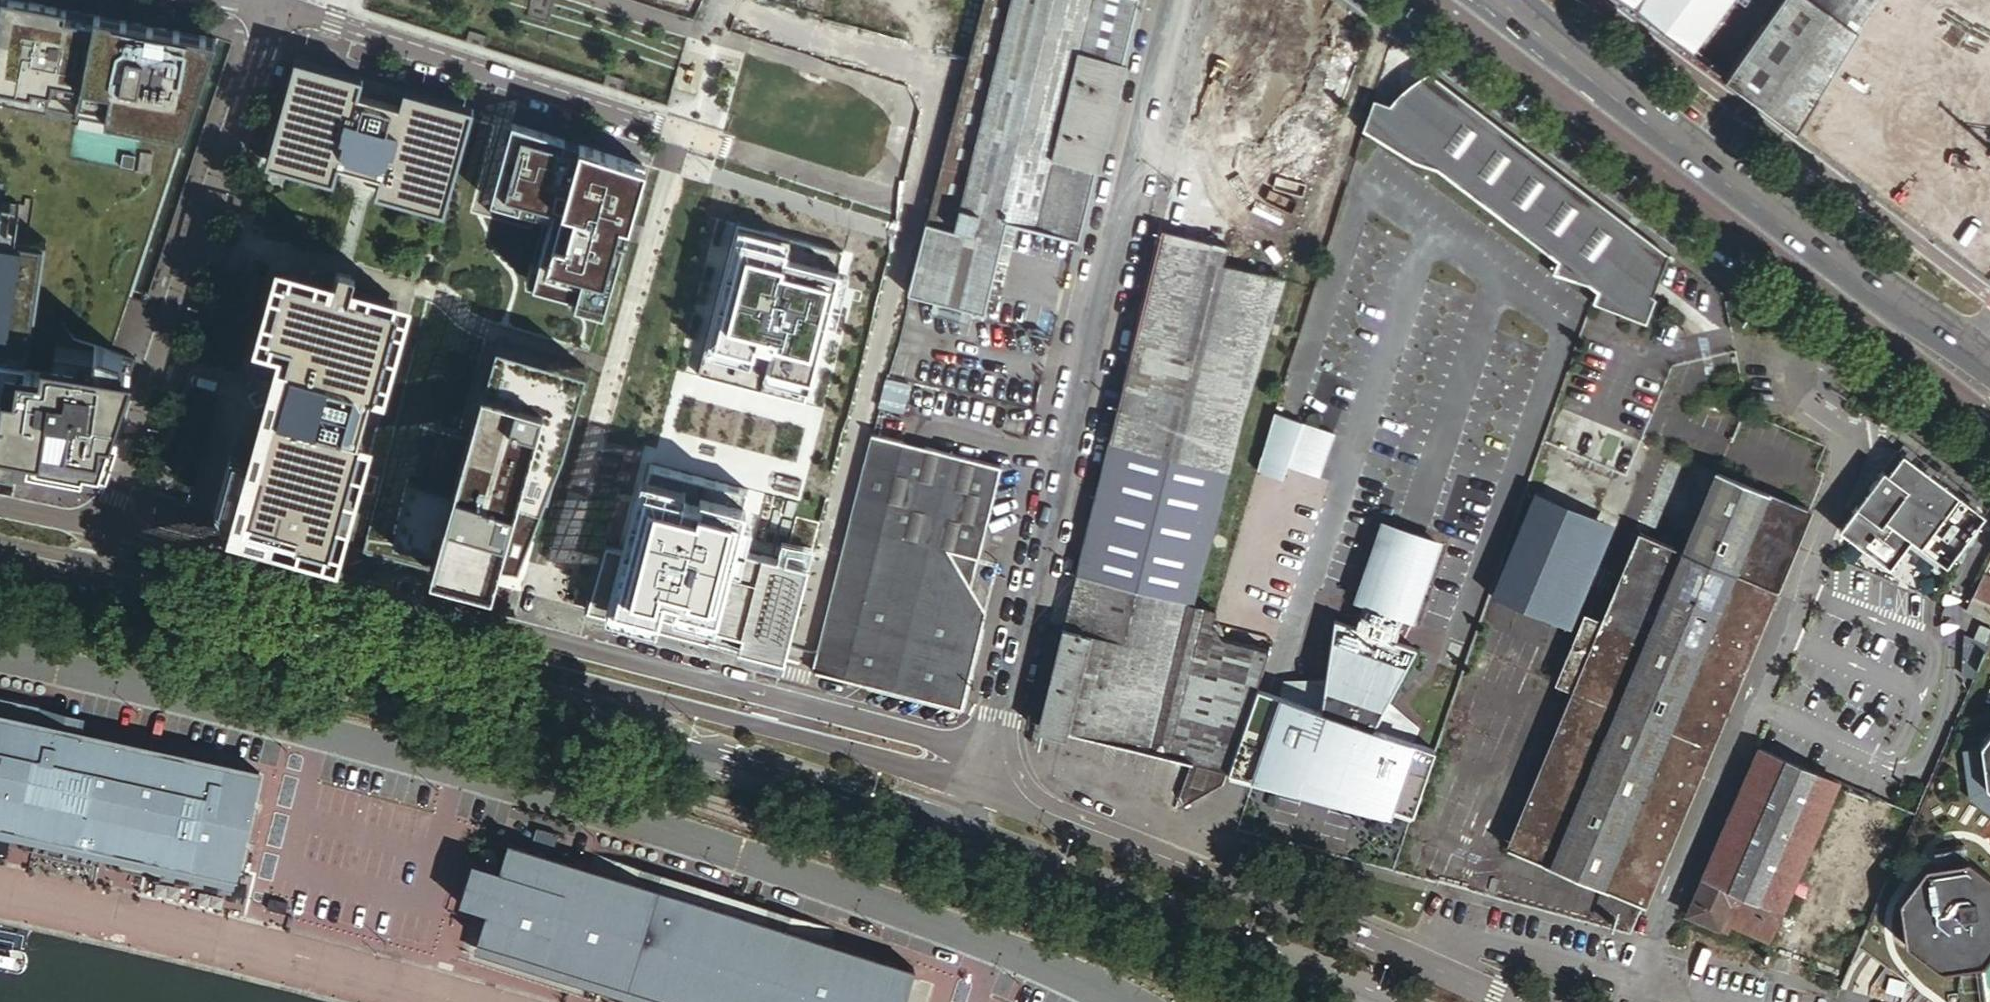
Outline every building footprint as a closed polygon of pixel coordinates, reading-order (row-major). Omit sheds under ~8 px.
[(216,40),(6,0),(2,0),(0,13),(0,98),(185,134),(216,40)] [(1014,223),(1077,238),(1134,0),(980,0),(956,99),(940,168),(909,294),(982,311),(1004,220),(1010,221),(1014,223)] [(1689,53),(1729,0),(1619,0),(1689,53)] [(1724,79),(1793,132),(1855,33),(1879,0),(1780,0),(1724,79)] [(349,91),(358,93),(363,76),(295,56),(264,160),(332,180),(337,163),(328,161),(326,170),(275,154),(301,66),(352,82),(349,91)] [(352,82),(301,66),(275,154),(326,170),(328,161),(337,163),(378,176),(386,178),(383,187),(436,203),(462,115),(410,99),(407,108),(399,105),(358,93),(349,91),(352,82)] [(1550,274),(1593,290),(1598,279),(1622,220),(1431,77),(1425,75),(1421,74),(1416,74),(1411,75),(1406,77),(1399,85),(1394,95),(1390,107),(1373,101),(1361,129),(1413,162),(1436,171),(1555,261),(1550,274)] [(404,88),(399,105),(407,108),(410,99),(462,115),(436,203),(383,187),(386,178),(378,176),(373,193),(446,215),(456,171),(472,108),(404,88)] [(644,165),(514,122),(491,201),(551,219),(532,284),(605,305),(626,229),(644,165)] [(102,476),(119,347),(48,338),(44,372),(20,368),(35,251),(12,248),(18,203),(0,200),(0,463),(102,476)] [(982,311),(992,314),(1014,223),(1010,221),(1004,220),(982,311)] [(1598,279),(1593,290),(1590,300),(1643,320),(1653,296),(1648,293),(1664,252),(1622,220),(1598,279)] [(733,225),(695,376),(801,403),(822,322),(835,272),(840,252),(733,225)] [(1107,442),(1227,472),(1267,329),(1282,280),(1221,265),(1226,246),(1220,245),(1160,230),(1107,442)] [(835,272),(822,322),(832,324),(845,274),(835,272)] [(271,406),(276,408),(274,416),(279,417),(265,466),(255,463),(231,456),(217,507),(217,508),(217,509),(217,510),(217,511),(217,512),(217,513),(218,514),(218,515),(218,516),(219,517),(219,518),(220,518),(221,519),(221,520),(222,520),(223,521),(224,521),(225,521),(226,522),(265,533),(266,533),(266,534),(267,534),(268,534),(269,534),(270,534),(271,534),(272,534),(273,534),(274,534),(275,534),(275,533),(276,533),(276,532),(277,532),(278,531),(278,530),(279,530),(279,529),(279,528),(280,527),(280,526),(280,525),(280,524),(295,528),(303,531),(302,534),(323,539),(351,435),(356,436),(357,432),(368,391),(369,387),(365,386),(386,309),(357,302),(344,299),(345,294),(349,279),(333,275),(329,290),(328,295),(315,292),(287,284),(260,391),(257,393),(248,396),(253,409),(262,406),(265,405),(271,406)] [(257,393),(260,391),(287,284),(315,292),(317,283),(289,276),(284,275),(256,389),(257,393)] [(386,309),(365,386),(369,387),(368,391),(372,392),(374,388),(394,311),(396,303),(388,301),(359,294),(358,297),(345,294),(344,299),(357,302),(386,309)] [(492,354),(446,500),(407,489),(388,552),(430,558),(422,589),(481,603),(488,587),(506,592),(513,565),(552,481),(583,377),(492,354)] [(255,463),(265,466),(279,417),(274,416),(276,408),(271,406),(265,405),(262,406),(264,411),(269,412),(255,463)] [(1316,475),(1329,431),(1271,414),(1254,472),(1280,480),(1285,467),(1316,475)] [(351,435),(323,539),(302,534),(303,531),(295,528),(293,539),(329,549),(332,539),(360,437),(361,434),(357,432),(356,436),(351,435)] [(811,671),(962,711),(985,612),(971,587),(1000,467),(871,433),(816,650),(811,671)] [(1074,576),(1191,605),(1227,472),(1107,442),(1085,528),(1074,576)] [(1808,511),(1671,453),(1599,625),(1581,618),(1554,683),(1571,691),(1505,849),(1641,906),(1808,511)] [(1945,575),(1984,524),(1902,461),(1887,481),(1882,477),(1855,514),(1880,533),(1884,528),(1945,575)] [(743,487),(646,463),(641,481),(622,554),(617,552),(601,548),(584,613),(780,664),(804,569),(737,553),(727,550),(735,520),(743,487)] [(636,479),(617,552),(622,554),(641,481),(636,479)] [(1613,525),(1536,492),(1491,599),(1568,632),(1613,525)] [(745,522),(735,520),(727,550),(737,553),(745,522)] [(1402,534),(1383,527),(1378,543),(1397,549),(1402,534)] [(1341,800),(1386,812),(1388,804),(1413,813),(1435,749),(1410,741),(1415,726),(1400,715),(1395,721),(1381,710),(1385,703),(1415,652),(1393,644),(1401,620),(1406,622),(1433,545),(1402,534),(1397,549),(1378,543),(1356,604),(1361,606),(1353,630),(1330,622),(1322,681),(1321,689),(1303,689),(1303,681),(1284,681),(1280,695),(1255,687),(1226,770),(1299,789),(1301,782),(1342,796),(1341,800)] [(1985,603),(1989,595),(1989,578),(1983,574),(1971,595),(1985,603)] [(1090,636),(1066,733),(1191,762),(1173,812),(1218,787),(1219,786),(1220,786),(1221,783),(1255,687),(1267,651),(1248,646),(1219,639),(1220,636),(1219,631),(1218,627),(1215,625),(1211,623),(1214,611),(1191,605),(1074,576),(1061,628),(1090,636)] [(1980,600),(1974,615),(1989,622),(1989,605),(1985,603),(1980,600)] [(1978,625),(1972,638),(1982,643),(1988,629),(1978,625)] [(1043,706),(1038,726),(1066,733),(1090,636),(1061,628),(1057,644),(1043,706)] [(1322,681),(1303,681),(1303,689),(1321,689),(1322,681)] [(1395,721),(1400,715),(1385,703),(1381,710),(1395,721)] [(269,767),(0,709),(0,823),(245,876),(269,767)] [(1978,748),(1985,789),(1989,793),(1989,732),(1978,748)] [(1756,749),(1685,916),(1715,929),(1719,921),(1730,925),(1767,940),(1836,783),(1756,749)] [(1301,782),(1299,789),(1341,800),(1342,796),(1301,782)] [(923,967),(832,939),(595,864),(516,840),(508,868),(480,859),(467,899),(494,909),(486,936),(697,1001),(912,1001),(923,967)] [(598,854),(595,864),(832,939),(836,929),(598,854)] [(1989,950),(1989,881),(1967,863),(1924,869),(1899,902),(1904,945),(1938,970),(1979,965),(1989,950)] [(1727,934),(1730,925),(1719,921),(1715,929),(1727,934)] [(1979,965),(1984,1001),(1989,1001),(1989,950),(1979,965)]
